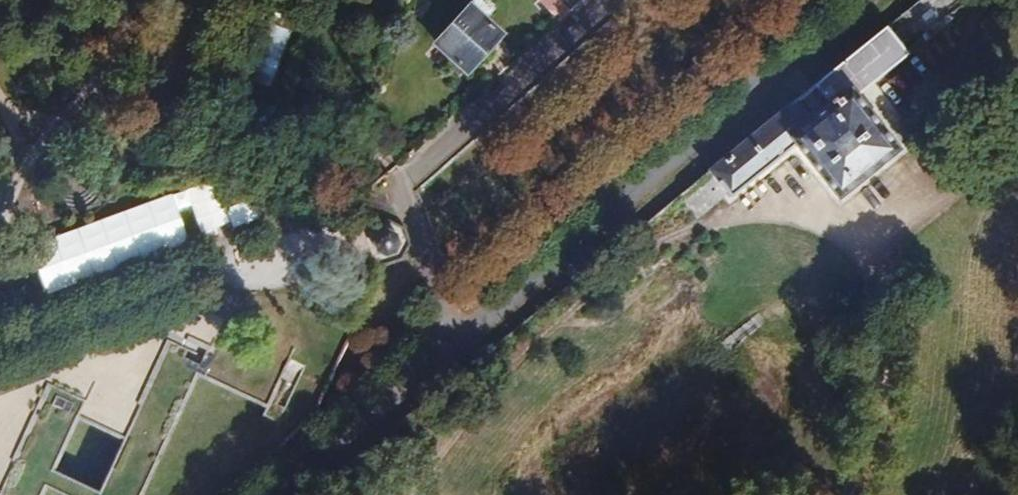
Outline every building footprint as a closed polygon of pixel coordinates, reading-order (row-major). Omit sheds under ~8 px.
[(435,43),(468,73),(504,34),(485,17),(493,8),(485,0),(475,0),(435,43)] [(799,98),(710,170),(731,197),(796,144),(839,197),(901,148),(858,95),(909,54),(887,27),(812,88),(823,101),(811,112),(799,98)] [(799,98),(811,112),(823,101),(812,88),(799,98)] [(37,243),(53,292),(200,244),(198,238),(257,219),(251,202),(227,210),(218,183),(37,243)] [(388,229),(379,231),(375,238),(373,243),(377,251),(387,256),(396,253),(400,243),(397,233),(388,229)] [(46,487),(54,470),(78,418),(124,439),(100,491),(98,494),(142,494),(198,375),(266,406),(262,415),(279,423),(286,408),(277,404),(287,383),(172,328),(130,420),(47,383),(5,473),(0,470),(0,494),(43,494),(46,487)] [(100,491),(54,470),(46,487),(63,494),(98,494),(100,491)]
